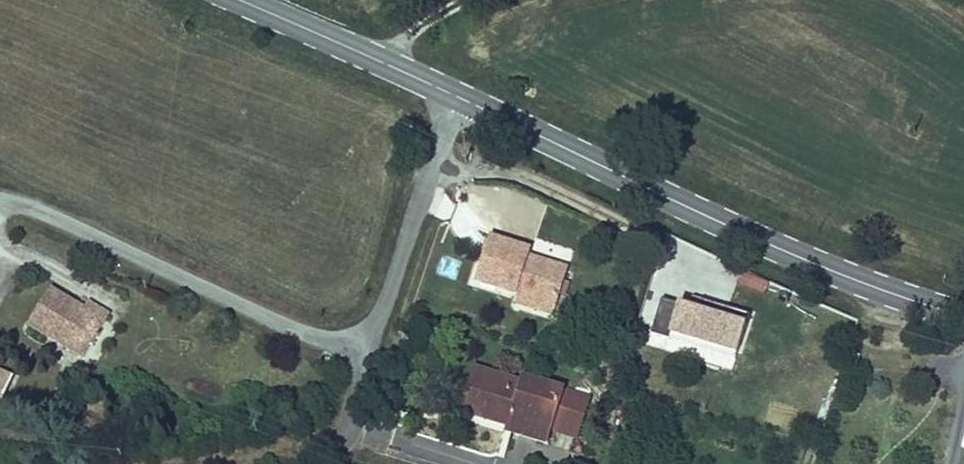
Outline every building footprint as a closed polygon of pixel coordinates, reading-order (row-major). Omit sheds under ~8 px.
[(569,264),(529,250),(530,246),(490,232),(475,275),(517,290),(556,303),(569,264)] [(85,301),(51,281),(27,320),(85,354),(113,308),(89,294),(85,301)] [(515,298),(554,310),(556,303),(517,290),(515,298)] [(651,340),(739,369),(751,331),(749,331),(752,320),(692,301),(689,311),(663,303),(651,340)] [(0,364),(0,403),(14,370),(0,364)] [(468,415),(512,428),(509,436),(546,448),(551,432),(565,391),(523,377),(520,384),(482,372),(468,415)] [(551,432),(575,439),(588,398),(565,391),(551,432)]
